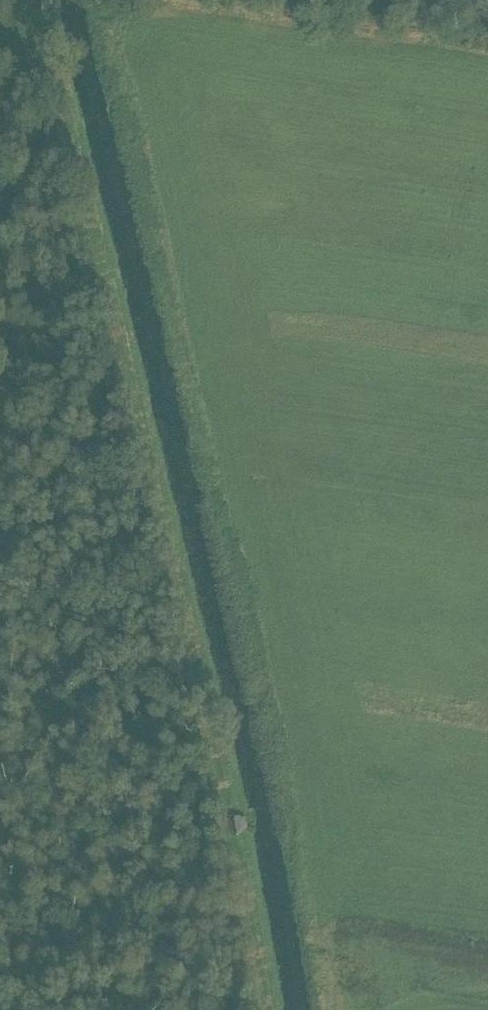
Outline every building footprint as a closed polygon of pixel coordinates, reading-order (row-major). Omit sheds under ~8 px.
[(43,15),(47,14),(54,6),(53,0),(40,0),(43,15)] [(236,816),(232,817),(237,838),(241,837),(249,829),(246,819),(236,816)]
